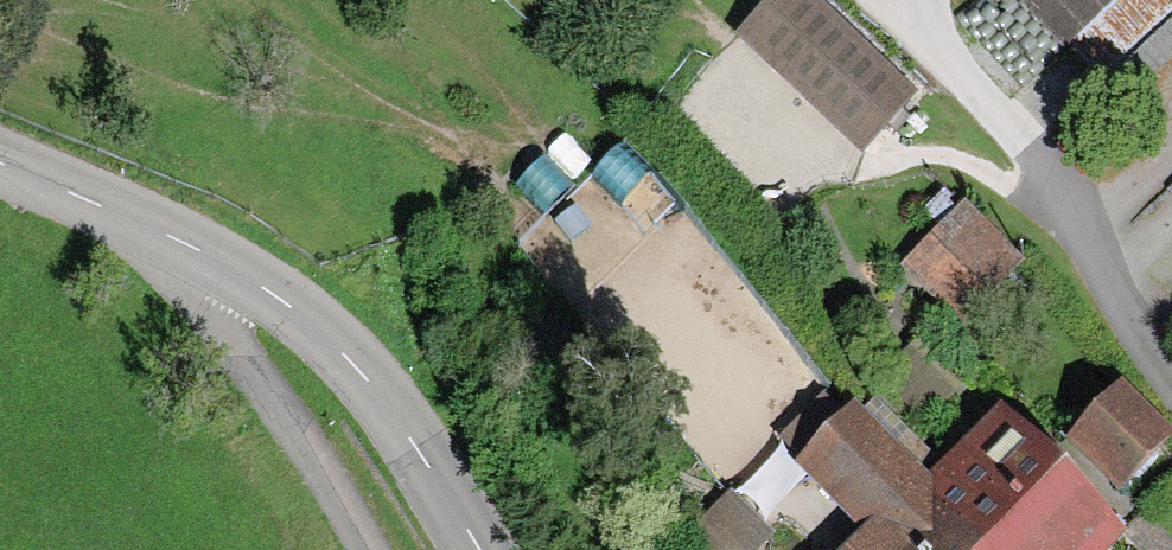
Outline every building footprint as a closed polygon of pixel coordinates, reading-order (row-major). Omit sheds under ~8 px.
[(892,93),(800,0),(757,0),(727,29),(840,144),(892,93)] [(1055,36),(1093,0),(1020,0),(1055,36)] [(952,307),(999,260),(946,209),(900,256),(952,307)] [(1106,488),(1153,441),(1106,393),(1059,440),(1106,488)] [(1091,539),(980,427),(915,490),(839,413),(790,460),(867,539),(856,549),(1079,549),(1091,539)] [(761,534),(720,490),(684,523),(710,549),(743,549),(761,534)]
